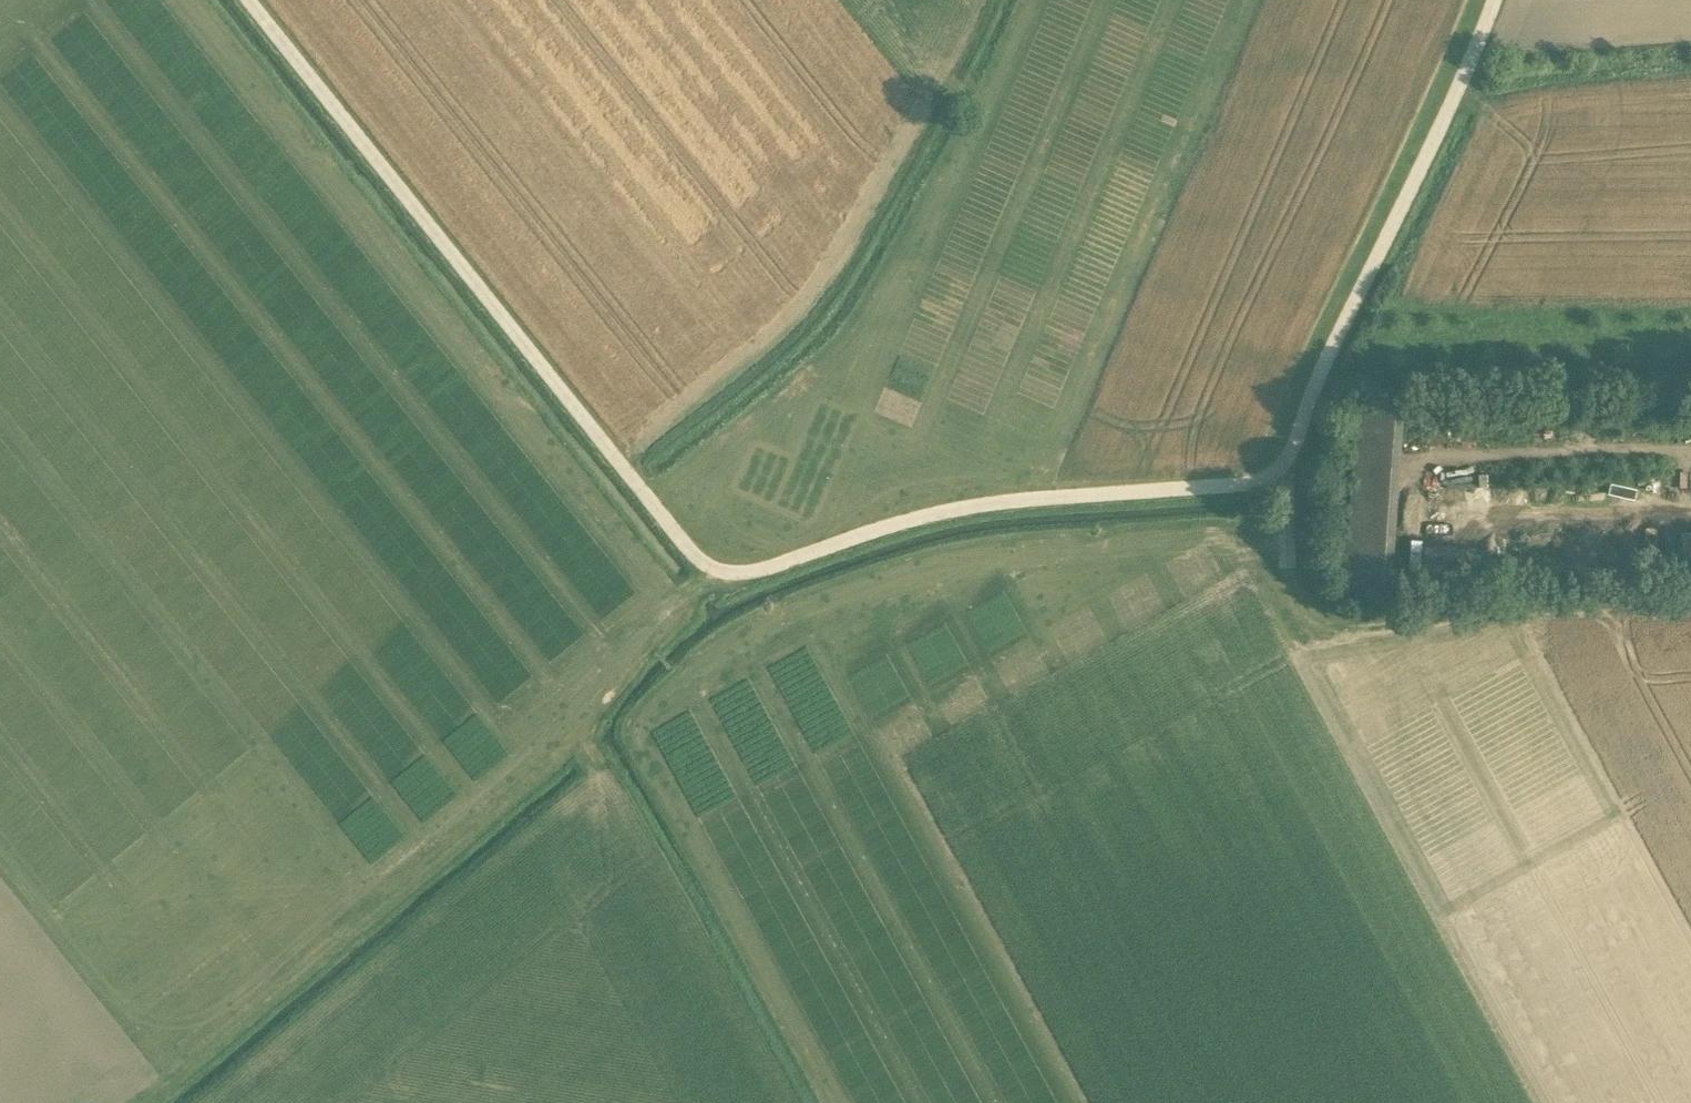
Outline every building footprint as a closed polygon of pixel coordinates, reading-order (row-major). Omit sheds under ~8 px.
[(1384,583),(1392,414),(1346,411),(1337,581),(1384,583)]
